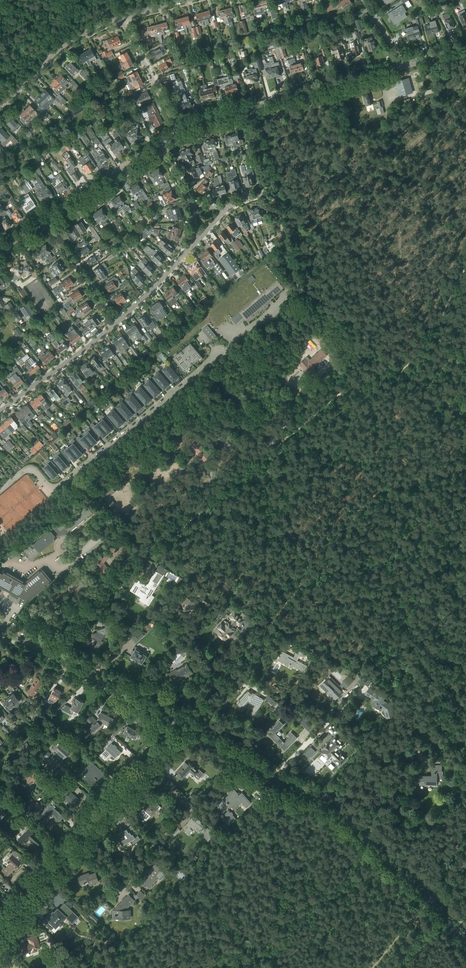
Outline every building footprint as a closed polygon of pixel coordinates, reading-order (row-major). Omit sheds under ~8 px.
[(264,12),(262,6),(261,0),(260,0),(254,2),(255,5),(252,6),(254,15),(261,13),(264,12)] [(264,12),(271,10),(268,0),(261,0),(262,6),(264,12)] [(284,0),(276,0),(276,1),(277,1),(277,3),(281,2),(283,7),(282,8),(283,12),(284,12),(285,15),(287,14),(286,9),(284,0)] [(336,6),(334,2),(325,7),(328,11),(336,6)] [(246,4),(239,6),(243,18),(246,17),(245,16),(249,15),(246,4)] [(399,7),(388,14),(395,24),(406,16),(401,8),(402,8),(400,6),(399,7)] [(233,14),(232,8),(225,10),(229,23),(232,22),(231,18),(235,17),(234,14),(233,14)] [(229,23),(225,10),(218,11),(220,18),(223,17),(225,24),(229,23)] [(465,24),(465,14),(464,10),(457,13),(463,25),(465,24)] [(206,25),(209,24),(208,18),(211,17),(210,11),(203,12),(206,25)] [(206,25),(203,12),(196,14),(198,21),(202,20),(203,23),(204,26),(206,25)] [(448,29),(454,27),(448,13),(442,15),(448,29)] [(188,16),(182,18),(184,25),(184,28),(186,34),(188,33),(187,28),(191,27),(188,16)] [(182,18),(175,20),(178,30),(184,28),(184,25),(182,18)] [(436,23),(435,21),(429,22),(430,24),(433,34),(438,32),(436,23)] [(163,42),(161,35),(165,34),(164,30),(169,29),(167,22),(155,25),(158,36),(158,37),(160,43),(163,42)] [(427,35),(433,34),(430,24),(424,26),(427,35)] [(158,36),(155,25),(148,27),(151,36),(153,35),(154,37),(158,36)] [(418,25),(412,27),(412,29),(415,39),(421,37),(418,26),(418,25)] [(412,29),(412,27),(406,29),(409,40),(415,39),(412,29)] [(120,42),(117,36),(111,39),(110,39),(104,42),(108,49),(111,48),(118,45),(117,44),(120,42)] [(369,37),(363,39),(365,44),(365,43),(366,47),(368,47),(369,51),(370,51),(371,51),(373,51),(373,50),(376,49),(374,44),(375,43),(373,36),(369,38),(369,37)] [(351,52),(352,56),(354,55),(354,56),(355,56),(356,56),(358,56),(358,55),(360,54),(358,47),(359,46),(357,40),(353,41),(353,42),(351,43),(352,49),(353,51),(351,52)] [(283,43),(278,45),(281,57),(286,56),(284,49),(283,43)] [(344,56),(341,45),(331,48),(332,53),(335,52),(338,61),(344,59),(343,56),(344,56)] [(155,58),(164,54),(167,53),(164,46),(152,52),(155,58)] [(90,49),(84,52),(90,62),(90,61),(95,58),(90,49)] [(317,66),(324,64),(322,56),(326,55),(325,50),(322,51),(322,53),(314,55),(317,66)] [(106,53),(105,51),(101,53),(104,59),(113,54),(111,51),(106,53)] [(90,62),(84,52),(78,56),(82,62),(85,60),(89,66),(91,65),(90,62)] [(120,63),(129,58),(126,52),(119,55),(121,59),(119,60),(120,63)] [(123,70),(127,68),(127,67),(132,65),(129,58),(120,63),(123,70)] [(295,58),(286,61),(288,67),(290,67),(292,73),(298,71),(295,62),(296,62),(295,58)] [(172,62),(171,60),(166,62),(159,66),(162,72),(169,68),(167,65),(172,62)] [(296,62),(295,62),(298,71),(304,69),(302,61),(296,62)] [(73,76),(79,71),(77,69),(76,69),(69,62),(64,67),(73,76)] [(274,77),(271,68),(271,67),(270,63),(265,64),(266,67),(264,67),(265,69),(268,78),(274,77)] [(280,75),(278,67),(277,65),(274,66),(271,67),(271,68),(274,77),(280,75)] [(250,73),(252,83),(257,82),(256,78),(258,78),(255,68),(252,69),(253,72),(250,73)] [(132,81),(139,78),(136,72),(129,75),(132,81)] [(171,81),(177,79),(175,72),(168,74),(171,81)] [(246,74),(246,72),(243,73),(244,77),(245,81),(247,81),(248,84),(252,83),(250,73),(246,74)] [(61,75),(56,80),(64,89),(65,89),(67,87),(65,85),(68,82),(61,75)] [(131,90),(134,89),(143,84),(139,78),(132,81),(127,84),(129,90),(131,89),(131,90)] [(233,84),(232,78),(229,79),(233,92),(238,91),(236,84),(233,84)] [(213,88),(207,89),(210,98),(215,97),(214,94),(218,93),(216,86),(219,85),(217,79),(213,80),(215,86),(214,87),(213,88)] [(222,81),(222,79),(218,80),(217,79),(219,85),(220,89),(224,88),(224,87),(225,87),(227,94),(233,92),(229,79),(226,80),(226,79),(225,80),(222,81)] [(56,80),(51,85),(50,87),(58,95),(60,93),(64,89),(56,80)] [(77,90),(79,88),(76,85),(72,81),(70,83),(77,90)] [(187,97),(185,93),(182,84),(181,81),(178,82),(179,85),(181,92),(182,95),(183,96),(187,108),(192,106),(191,102),(193,102),(191,96),(190,96),(187,97)] [(399,96),(412,93),(409,83),(399,86),(400,90),(398,90),(399,96)] [(207,89),(206,85),(202,85),(203,88),(204,90),(200,91),(202,100),(210,98),(207,89)] [(45,90),(40,95),(50,105),(55,100),(50,96),(50,95),(45,90)] [(150,99),(147,92),(137,96),(136,94),(132,96),(135,103),(139,100),(141,104),(150,99)] [(182,110),(187,108),(183,96),(182,95),(181,92),(178,93),(181,101),(179,102),(182,110)] [(64,104),(66,102),(59,94),(57,96),(64,104)] [(366,106),(371,105),(368,94),(363,95),(366,106)] [(40,95),(35,100),(45,110),(50,105),(40,95)] [(62,106),(64,104),(57,96),(55,98),(62,106)] [(82,103),(71,110),(75,116),(86,108),(82,103)] [(159,115),(155,107),(153,103),(142,109),(144,112),(146,111),(149,117),(151,123),(151,124),(153,126),(154,127),(156,126),(162,123),(158,115),(159,115)] [(29,105),(25,110),(33,119),(38,114),(29,105)] [(50,119),(51,117),(43,109),(41,112),(48,119),(49,118),(50,119)] [(19,115),(25,121),(28,124),(33,119),(25,110),(19,115)] [(116,125),(119,123),(117,121),(118,120),(112,110),(109,112),(116,125)] [(45,121),(48,119),(41,112),(39,114),(43,118),(42,118),(45,121)] [(13,132),(20,126),(14,120),(13,120),(12,119),(7,124),(11,128),(10,129),(13,132)] [(130,130),(136,139),(141,135),(138,131),(142,129),(138,123),(133,127),(134,129),(131,131),(130,130)] [(29,137),(32,134),(26,128),(23,130),(29,137)] [(8,136),(1,129),(0,130),(0,140),(2,142),(8,136)] [(85,134),(82,130),(75,134),(78,139),(83,136),(85,134)] [(136,139),(130,130),(127,132),(126,131),(124,132),(131,142),(136,139)] [(116,131),(112,134),(114,137),(115,139),(114,139),(116,142),(113,143),(119,151),(121,149),(121,148),(123,147),(118,140),(122,138),(117,131),(116,131)] [(235,132),(234,133),(234,134),(239,154),(242,153),(240,145),(242,144),(243,143),(242,141),(241,140),(239,132),(235,133),(235,132)] [(232,134),(225,136),(227,144),(228,146),(229,146),(234,145),(236,155),(239,154),(234,134),(234,133),(231,133),(232,134)] [(116,153),(119,151),(113,143),(110,138),(103,143),(105,146),(107,144),(109,146),(109,147),(114,154),(116,152),(116,153)] [(216,141),(215,138),(210,140),(214,155),(213,155),(214,159),(215,160),(219,159),(217,150),(216,151),(215,147),(220,146),(219,141),(216,141)] [(206,140),(205,141),(206,144),(203,145),(204,150),(205,151),(209,150),(212,160),(215,160),(214,159),(213,155),(214,155),(210,140),(208,140),(207,140),(206,140)] [(68,151),(72,149),(67,142),(63,145),(68,151)] [(102,152),(99,147),(95,150),(95,149),(104,162),(108,159),(104,152),(102,153),(102,152)] [(192,164),(195,163),(193,160),(191,155),(193,154),(193,153),(192,151),(189,147),(186,149),(187,149),(185,150),(192,164)] [(100,165),(104,162),(95,149),(92,151),(97,157),(95,158),(100,165)] [(192,164),(185,150),(183,151),(183,150),(180,152),(182,156),(182,157),(182,158),(183,158),(183,159),(185,158),(187,162),(185,163),(187,167),(192,164)] [(76,165),(70,157),(71,157),(67,151),(62,155),(66,161),(66,160),(71,168),(70,168),(69,168),(67,170),(71,176),(75,182),(80,178),(72,167),(76,165)] [(83,159),(91,171),(94,169),(93,167),(95,166),(87,153),(81,157),(83,159)] [(91,171),(83,159),(81,157),(78,159),(84,169),(83,170),(84,172),(85,171),(87,173),(91,171)] [(249,180),(250,186),(251,186),(252,186),(253,186),(254,185),(255,185),(252,175),(250,176),(246,161),(244,162),(245,165),(245,166),(246,168),(246,170),(247,172),(247,175),(249,180)] [(247,187),(248,187),(249,187),(250,186),(249,180),(247,175),(247,172),(246,170),(246,168),(245,166),(245,165),(240,166),(243,174),(244,173),(245,177),(244,178),(246,187),(247,187)] [(188,171),(187,171),(188,174),(189,173),(190,174),(189,175),(189,176),(201,170),(199,167),(195,169),(195,167),(188,170),(188,171)] [(156,170),(153,172),(162,185),(164,188),(169,185),(167,182),(164,184),(163,181),(160,177),(164,175),(159,168),(158,169),(158,168),(158,169),(157,168),(155,169),(156,170)] [(201,170),(189,176),(190,177),(191,176),(191,177),(190,178),(192,180),(199,177),(198,175),(202,173),(205,176),(207,173),(205,169),(204,169),(203,169),(201,170)] [(236,190),(237,189),(238,190),(239,190),(240,189),(235,169),(231,170),(231,171),(236,190)] [(233,191),(234,191),(235,191),(236,190),(231,171),(226,173),(228,179),(227,179),(228,182),(229,182),(231,191),(233,191)] [(150,177),(146,180),(150,184),(152,185),(153,184),(153,182),(156,180),(158,184),(160,187),(162,185),(153,172),(151,173),(150,173),(149,174),(149,175),(148,175),(150,177)] [(64,181),(59,174),(55,177),(57,180),(64,190),(68,188),(66,185),(67,184),(64,181)] [(220,175),(217,176),(218,178),(219,182),(221,193),(223,193),(223,194),(226,193),(226,192),(225,185),(223,185),(222,181),(220,175)] [(38,176),(35,178),(38,183),(39,185),(40,184),(49,198),(50,198),(51,198),(52,197),(52,196),(53,196),(46,187),(45,187),(38,176)] [(205,192),(204,190),(207,187),(204,185),(205,184),(206,184),(208,183),(207,182),(208,181),(206,179),(197,189),(199,191),(198,191),(200,193),(201,193),(202,193),(203,194),(205,192)] [(60,193),(64,190),(57,180),(52,183),(55,187),(57,191),(58,190),(60,193)] [(133,185),(141,198),(143,201),(146,204),(150,199),(149,197),(146,199),(140,190),(142,189),(137,182),(135,184),(134,185),(133,185)] [(39,185),(38,183),(35,185),(37,188),(36,189),(38,192),(36,194),(42,203),(43,202),(44,203),(46,202),(46,201),(49,198),(40,184),(39,185)] [(26,194),(30,191),(25,184),(21,187),(26,194)] [(131,187),(129,188),(133,195),(135,194),(139,200),(141,198),(133,185),(133,186),(132,186),(131,186),(131,187)] [(163,195),(161,196),(163,199),(173,195),(172,192),(172,190),(171,190),(171,189),(162,193),(163,195)] [(28,194),(18,200),(26,212),(36,206),(28,194)] [(125,207),(123,203),(124,202),(120,195),(115,198),(125,213),(131,209),(128,205),(125,207)] [(163,199),(160,201),(162,205),(167,203),(168,205),(173,203),(172,201),(175,199),(175,198),(175,197),(174,197),(173,195),(163,199)] [(115,198),(111,201),(115,208),(114,208),(118,213),(120,211),(123,214),(125,213),(115,198)] [(13,199),(9,201),(14,208),(18,206),(13,199)] [(0,207),(0,212),(1,214),(0,214),(0,216),(3,221),(0,222),(2,225),(3,225),(5,229),(6,228),(7,228),(9,227),(9,226),(10,225),(4,216),(7,214),(5,211),(1,206),(0,207)] [(166,210),(165,212),(166,216),(179,213),(179,210),(180,210),(179,207),(178,207),(166,210)] [(258,208),(257,207),(255,208),(255,209),(254,209),(258,222),(262,221),(261,219),(264,218),(263,216),(265,216),(264,212),(263,213),(261,207),(258,208)] [(99,210),(96,212),(99,216),(102,219),(103,221),(108,218),(106,215),(107,214),(105,211),(103,211),(101,208),(101,209),(100,208),(99,209),(99,210)] [(17,211),(16,209),(13,211),(14,212),(11,215),(16,222),(22,218),(17,211)] [(252,209),(251,209),(249,210),(249,211),(248,211),(249,214),(250,214),(253,223),(258,222),(254,209),(252,209)] [(92,214),(92,215),(94,218),(93,219),(95,222),(99,220),(99,221),(102,219),(99,216),(96,212),(94,213),(92,214)] [(239,216),(238,216),(246,229),(248,228),(249,228),(247,224),(248,224),(247,222),(242,214),(241,214),(239,215),(239,216)] [(235,218),(234,218),(239,227),(241,226),(244,232),(246,230),(246,229),(238,216),(237,216),(235,217),(235,218)] [(83,226),(80,221),(77,223),(74,225),(80,234),(86,230),(87,229),(84,225),(83,226)] [(227,226),(226,226),(231,232),(234,236),(235,237),(239,234),(238,233),(239,233),(238,232),(240,231),(236,227),(235,228),(231,223),(229,224),(228,224),(227,225),(227,226)] [(74,238),(80,234),(74,225),(71,227),(71,228),(68,230),(71,234),(69,235),(72,239),(73,238),(74,238)] [(95,237),(98,235),(92,226),(89,228),(95,237)] [(219,234),(219,235),(225,243),(227,241),(229,243),(231,241),(223,231),(221,233),(219,234)] [(179,234),(168,232),(167,238),(170,239),(170,238),(178,240),(179,240),(179,237),(179,236),(179,234)] [(243,247),(237,239),(234,241),(240,249),(243,247)] [(131,240),(127,244),(131,249),(136,245),(131,240)] [(161,240),(159,242),(171,252),(172,252),(174,250),(173,249),(174,249),(167,242),(165,244),(161,240)] [(213,243),(211,244),(216,251),(214,253),(218,259),(220,257),(219,255),(219,254),(221,252),(218,248),(220,247),(216,241),(215,241),(214,241),(213,242),(213,243)] [(237,251),(239,250),(240,249),(234,241),(231,244),(237,251)] [(268,243),(266,241),(265,242),(267,247),(268,249),(267,250),(270,253),(278,246),(275,242),(274,243),(271,241),(268,243)] [(171,252),(159,242),(157,244),(160,246),(159,247),(161,249),(168,255),(169,255),(170,255),(171,253),(171,252)] [(43,246),(41,248),(46,255),(51,263),(57,259),(54,256),(52,257),(49,252),(51,251),(49,247),(48,248),(45,245),(44,244),(42,245),(43,246)] [(82,256),(83,255),(83,256),(90,251),(89,249),(92,246),(91,244),(80,251),(81,253),(80,253),(82,256)] [(148,246),(146,248),(162,263),(162,262),(163,262),(164,261),(164,260),(164,259),(157,253),(154,250),(153,251),(148,246)] [(146,248),(145,247),(143,250),(146,253),(149,256),(148,256),(158,266),(159,265),(160,265),(161,264),(161,263),(162,263),(146,248)] [(46,255),(41,248),(38,249),(36,250),(36,251),(38,254),(37,255),(39,259),(43,256),(48,265),(51,263),(46,255)] [(208,250),(207,250),(205,251),(205,252),(204,253),(212,264),(214,262),(210,257),(212,256),(208,250)] [(87,260),(88,262),(87,263),(89,265),(90,265),(97,260),(95,258),(99,256),(97,253),(87,260)] [(212,264),(204,253),(202,254),(200,255),(200,256),(199,256),(202,259),(200,260),(208,270),(213,266),(213,265),(212,264)] [(233,260),(231,257),(228,253),(220,259),(232,275),(240,269),(233,260)] [(140,262),(140,261),(138,258),(136,260),(138,263),(143,268),(142,269),(149,276),(149,275),(150,275),(152,274),(151,273),(152,272),(140,262)] [(142,260),(140,261),(140,262),(152,272),(153,272),(155,271),(154,270),(155,269),(148,263),(147,261),(144,258),(142,260)] [(10,276),(14,282),(19,278),(20,279),(20,280),(24,277),(24,278),(34,271),(29,265),(28,265),(25,261),(20,265),(19,263),(18,263),(17,263),(16,264),(16,265),(12,267),(13,268),(11,269),(13,274),(10,276)] [(53,267),(49,270),(51,273),(61,266),(60,264),(60,263),(59,262),(58,261),(52,266),(53,267)] [(194,264),(192,265),(200,276),(201,277),(205,274),(207,277),(209,275),(203,266),(201,268),(196,262),(195,262),(193,263),(194,264)] [(220,274),(224,271),(217,262),(215,264),(213,265),(220,274)] [(231,319),(240,312),(246,320),(254,313),(254,314),(274,297),(274,296),(284,288),(277,280),(278,279),(265,264),(165,349),(170,355),(183,344),(182,344),(183,343),(184,343),(208,323),(212,328),(227,314),(231,319)] [(94,270),(93,271),(95,273),(97,275),(107,268),(105,265),(101,268),(100,266),(93,270),(94,270)] [(200,276),(192,265),(190,266),(188,267),(188,268),(192,274),(191,275),(195,281),(201,277),(200,276)] [(51,273),(50,273),(51,275),(52,274),(53,275),(57,273),(58,274),(64,270),(64,269),(63,267),(62,267),(61,266),(51,273)] [(125,277),(129,274),(127,266),(120,270),(125,277)] [(107,268),(97,275),(98,277),(98,278),(99,280),(100,280),(110,273),(107,268)] [(133,270),(133,269),(131,271),(133,274),(142,283),(143,282),(145,281),(145,280),(145,279),(138,273),(135,269),(133,270)] [(133,274),(131,276),(132,279),(133,280),(135,282),(139,286),(140,285),(142,284),(142,283),(133,274)] [(182,277),(181,278),(189,289),(193,285),(191,283),(192,282),(189,277),(187,278),(185,275),(184,274),(182,276),(182,277)] [(10,284),(8,281),(6,283),(2,277),(1,278),(0,277),(0,291),(10,284)] [(61,283),(51,290),(53,293),(71,280),(72,279),(70,277),(69,278),(69,277),(61,283)] [(51,285),(58,281),(55,278),(47,283),(50,286),(51,285)] [(105,286),(104,287),(106,290),(107,289),(118,281),(117,278),(112,281),(112,280),(104,286),(105,286)] [(189,289),(181,278),(179,279),(179,278),(177,280),(177,281),(181,287),(183,285),(187,290),(189,289)] [(71,280),(53,293),(57,299),(61,296),(59,293),(65,289),(66,289),(74,284),(73,283),(74,283),(72,280),(72,281),(71,280)] [(107,289),(106,290),(108,293),(109,292),(109,293),(117,287),(116,287),(120,284),(118,281),(107,289)] [(21,290),(19,288),(19,287),(18,287),(17,288),(16,288),(16,289),(16,290),(18,292),(17,293),(21,299),(26,296),(22,290),(21,290)] [(170,289),(169,290),(176,299),(180,296),(178,293),(180,291),(177,288),(176,289),(174,287),(173,287),(172,287),(171,288),(170,289)] [(70,296),(60,303),(61,306),(62,306),(64,304),(67,302),(80,293),(80,292),(79,290),(78,290),(78,289),(69,295),(70,296)] [(113,299),(112,299),(114,302),(115,301),(125,294),(127,293),(125,290),(121,293),(120,292),(113,297),(113,298),(113,299)] [(177,302),(176,299),(169,290),(167,292),(166,292),(164,293),(164,294),(168,300),(167,301),(171,306),(177,302)] [(67,302),(64,304),(65,307),(74,301),(74,302),(82,296),(82,295),(83,295),(81,293),(80,293),(67,302)] [(115,301),(114,302),(117,305),(117,304),(118,305),(123,302),(122,302),(125,299),(127,297),(125,294),(115,301)] [(206,298),(200,302),(204,306),(209,302),(206,298)] [(16,322),(22,318),(10,301),(4,305),(4,306),(16,322)] [(156,303),(155,304),(162,314),(163,316),(167,313),(163,307),(165,306),(163,303),(161,304),(159,301),(158,301),(156,303)] [(76,311),(75,311),(77,314),(89,306),(90,305),(88,302),(87,303),(87,302),(86,303),(86,302),(81,305),(82,306),(76,310),(76,311)] [(35,316),(27,304),(25,305),(19,309),(28,321),(35,316)] [(153,305),(150,307),(150,308),(153,311),(150,312),(152,315),(153,315),(153,316),(155,319),(156,320),(159,317),(161,319),(164,317),(163,316),(162,314),(155,304),(153,306),(153,305)] [(89,306),(77,314),(79,317),(83,314),(84,315),(91,309),(92,308),(90,305),(89,306)] [(53,322),(59,317),(56,312),(49,317),(53,322)] [(142,316),(141,316),(151,329),(153,328),(158,334),(161,331),(156,325),(156,326),(152,320),(150,321),(145,314),(144,314),(143,314),(142,315),(142,316)] [(88,321),(84,324),(86,327),(98,319),(95,315),(94,315),(90,317),(91,318),(88,320),(88,321)] [(138,318),(138,319),(143,327),(145,326),(148,331),(151,329),(141,316),(141,317),(140,317),(138,318)] [(80,331),(83,335),(86,333),(88,331),(87,330),(92,327),(93,328),(98,324),(100,322),(100,321),(98,318),(98,319),(86,327),(83,329),(80,331)] [(132,325),(129,327),(130,328),(136,337),(137,338),(138,338),(138,339),(142,337),(143,337),(145,339),(147,338),(144,333),(142,335),(134,324),(133,326),(132,325)] [(66,326),(63,328),(67,333),(66,335),(72,344),(73,343),(73,344),(76,342),(75,341),(77,340),(69,330),(68,329),(66,326)] [(202,330),(211,340),(216,336),(208,326),(202,330)] [(71,327),(68,329),(69,330),(77,340),(78,339),(79,340),(81,338),(80,338),(81,337),(76,331),(74,333),(72,330),(73,329),(71,327)] [(130,328),(129,327),(127,329),(127,330),(125,331),(133,341),(135,340),(134,338),(136,337),(130,328)] [(51,334),(48,336),(52,341),(51,342),(53,345),(59,354),(60,353),(60,354),(62,352),(62,351),(63,350),(55,340),(51,334)] [(44,345),(47,343),(41,336),(39,338),(44,345)] [(119,336),(116,338),(122,345),(124,349),(125,349),(129,346),(121,336),(120,337),(119,336)] [(57,338),(55,340),(63,350),(65,349),(65,350),(68,348),(67,348),(68,347),(63,341),(61,343),(57,338)] [(114,341),(112,342),(121,353),(125,351),(121,346),(122,345),(116,338),(114,340),(114,341)] [(183,354),(181,352),(174,358),(185,370),(191,364),(190,363),(193,361),(194,362),(201,356),(190,344),(183,350),(185,352),(183,354)] [(41,345),(39,347),(42,351),(45,354),(49,360),(51,358),(52,359),(54,357),(54,356),(49,350),(47,352),(41,345)] [(137,359),(140,357),(132,345),(129,347),(137,359)] [(104,349),(109,357),(111,360),(115,357),(114,356),(115,355),(108,346),(107,347),(106,347),(104,348),(104,349)] [(101,351),(99,353),(105,360),(106,362),(103,364),(107,368),(110,366),(107,363),(109,362),(107,359),(109,357),(104,349),(103,350),(102,350),(101,351)] [(305,358),(299,364),(311,377),(317,371),(314,368),(327,355),(321,349),(310,360),(307,356),(305,358)] [(43,356),(40,358),(45,364),(45,363),(46,364),(48,362),(49,360),(45,354),(42,351),(40,353),(43,356)] [(27,354),(25,355),(27,357),(26,358),(35,370),(37,369),(37,370),(39,368),(40,367),(34,360),(33,361),(31,357),(30,358),(27,354)] [(120,365),(123,363),(123,362),(122,360),(119,356),(117,354),(115,355),(114,356),(115,357),(120,365)] [(25,355),(22,358),(28,367),(27,368),(31,374),(32,373),(32,374),(34,372),(35,370),(26,358),(27,357),(25,355)] [(101,365),(94,356),(91,359),(95,365),(95,366),(99,372),(104,369),(101,365)] [(86,362),(82,364),(90,374),(91,376),(96,373),(92,368),(91,369),(86,362)] [(90,374),(82,364),(79,367),(84,373),(86,377),(90,374)] [(174,371),(176,369),(171,364),(169,365),(168,365),(163,369),(173,381),(174,381),(178,378),(177,377),(178,377),(174,371)] [(14,370),(10,373),(12,375),(20,385),(21,384),(22,384),(23,383),(23,382),(19,377),(22,374),(17,367),(13,369),(14,370)] [(8,370),(5,372),(12,381),(11,382),(16,388),(17,387),(17,388),(18,387),(18,386),(20,385),(12,375),(10,373),(8,370)] [(76,373),(74,370),(71,373),(79,384),(83,382),(77,374),(77,373),(76,373)] [(159,373),(159,372),(154,377),(164,389),(165,388),(165,389),(169,385),(168,385),(169,384),(164,379),(167,377),(162,371),(159,373)] [(81,386),(79,384),(71,373),(68,375),(76,387),(77,386),(81,391),(83,389),(81,386)] [(72,391),(63,378),(59,381),(66,390),(70,393),(71,392),(72,392),(71,393),(73,396),(74,395),(79,400),(81,398),(75,389),(72,391)] [(151,381),(150,380),(145,384),(155,397),(158,394),(160,392),(158,389),(160,387),(153,379),(151,381)] [(66,390),(59,381),(56,383),(61,389),(62,388),(64,392),(63,393),(66,396),(70,393),(66,390)] [(5,397),(6,396),(7,396),(8,395),(8,394),(4,388),(3,388),(0,385),(0,390),(5,397)] [(141,387),(140,387),(135,392),(146,404),(146,403),(147,404),(151,400),(150,400),(151,399),(146,393),(148,391),(143,385),(141,387)] [(47,390),(46,391),(51,397),(53,396),(56,399),(59,397),(53,389),(52,390),(50,387),(49,388),(48,388),(47,389),(47,390)] [(114,394),(113,393),(115,392),(112,390),(111,390),(110,390),(105,395),(109,399),(114,394)] [(131,395),(126,399),(137,411),(138,411),(141,408),(141,407),(142,407),(137,401),(139,399),(133,392),(130,394),(131,395)] [(46,409),(49,407),(50,406),(40,393),(37,396),(46,409)] [(46,409),(37,396),(33,399),(38,406),(40,405),(44,410),(46,409)] [(68,402),(65,398),(60,401),(64,406),(66,408),(71,403),(69,401),(68,402)] [(39,411),(36,407),(38,406),(33,399),(29,402),(34,409),(37,412),(39,411)] [(129,406),(124,400),(122,402),(117,407),(127,419),(128,418),(129,419),(132,415),(133,414),(127,408),(129,406)] [(31,419),(34,416),(31,411),(26,404),(22,407),(31,419)] [(30,426),(33,425),(29,420),(31,419),(22,407),(18,410),(25,419),(30,425),(30,426)] [(118,426),(119,426),(123,423),(123,422),(124,422),(118,415),(120,413),(115,407),(112,409),(113,410),(108,414),(118,426)] [(30,425),(25,419),(18,410),(14,413),(22,423),(25,423),(28,427),(30,425)] [(73,422),(77,419),(76,418),(80,414),(79,413),(71,420),(73,422)] [(101,419),(98,421),(108,433),(109,433),(112,430),(112,429),(110,426),(111,425),(103,415),(100,417),(101,419)] [(14,429),(17,427),(19,428),(20,427),(18,424),(17,425),(10,416),(7,419),(14,429)] [(66,427),(72,422),(68,418),(62,423),(66,427)] [(12,433),(15,430),(14,429),(7,419),(3,422),(12,433)] [(93,423),(90,425),(99,435),(101,434),(104,437),(104,436),(104,437),(108,434),(107,434),(108,433),(98,421),(95,424),(93,423)] [(12,433),(3,422),(0,425),(8,435),(12,433)] [(0,425),(0,432),(1,434),(5,438),(8,435),(0,425)] [(84,435),(93,445),(97,442),(94,439),(97,437),(89,428),(83,433),(84,435)] [(171,442),(176,439),(175,437),(171,433),(167,436),(171,442)] [(89,449),(93,445),(84,435),(80,438),(79,437),(77,438),(84,447),(86,446),(89,449)] [(204,461),(210,456),(194,436),(187,441),(204,461)] [(236,450),(240,445),(228,438),(225,443),(236,450)] [(72,443),(69,446),(78,458),(82,454),(80,451),(82,449),(73,439),(71,441),(72,443)] [(33,447),(38,451),(43,445),(39,441),(33,447)] [(8,451),(11,448),(6,443),(2,446),(8,451)] [(78,458),(69,446),(65,449),(63,447),(61,449),(70,459),(71,458),(74,461),(78,458)] [(58,456),(54,459),(63,470),(68,466),(65,463),(67,461),(58,451),(56,453),(58,456)] [(55,471),(57,470),(48,459),(46,461),(48,464),(44,467),(53,478),(58,474),(55,471)] [(109,509),(115,504),(109,496),(115,492),(110,485),(98,495),(109,509)] [(92,513),(93,513),(88,507),(85,503),(56,527),(53,523),(49,525),(50,526),(48,527),(59,536),(60,535),(61,534),(62,535),(64,535),(64,534),(66,534),(67,534),(67,535),(68,535),(68,534),(68,533),(68,532),(69,532),(69,531),(70,532),(70,531),(77,526),(78,525),(84,519),(85,520),(86,519),(85,518),(92,513)] [(59,536),(48,527),(46,530),(45,529),(30,541),(32,543),(23,550),(31,559),(39,553),(55,540),(55,539),(56,538),(57,537),(58,536),(59,536)] [(103,574),(109,569),(104,562),(109,557),(104,551),(92,562),(103,574)] [(151,595),(163,575),(167,569),(159,565),(147,585),(145,584),(145,585),(139,581),(136,586),(134,585),(131,590),(141,597),(140,599),(148,605),(154,597),(151,595)] [(7,591),(28,603),(54,583),(44,571),(27,584),(6,570),(5,572),(1,570),(0,572),(0,587),(7,591)] [(77,576),(65,586),(73,596),(85,586),(77,576)] [(193,602),(187,598),(189,596),(186,594),(182,600),(185,602),(181,608),(182,608),(188,611),(187,612),(188,612),(187,614),(191,616),(193,613),(192,611),(198,601),(195,599),(193,602)] [(209,607),(213,601),(205,597),(202,602),(209,607)] [(219,631),(218,631),(218,632),(217,633),(218,634),(220,637),(221,637),(225,640),(225,639),(226,639),(227,638),(227,637),(228,636),(229,637),(232,633),(231,632),(232,631),(233,631),(234,630),(234,629),(235,628),(233,627),(237,623),(239,625),(243,621),(235,613),(231,618),(234,620),(230,624),(228,623),(227,622),(225,620),(222,624),(221,623),(221,624),(219,626),(218,627),(220,629),(220,630),(219,630),(219,631)] [(115,630),(110,618),(103,620),(105,628),(98,630),(96,629),(94,633),(93,633),(92,634),(93,634),(92,637),(93,637),(94,637),(95,637),(99,639),(95,646),(100,648),(103,642),(101,641),(105,634),(115,630)] [(93,628),(97,623),(93,621),(92,624),(90,623),(89,624),(88,624),(84,629),(88,631),(90,627),(93,628)] [(140,630),(136,635),(139,639),(144,634),(140,630)] [(86,642),(87,642),(88,640),(84,637),(80,644),(84,646),(86,642)] [(312,653),(300,647),(299,650),(297,649),(295,653),(296,653),(294,657),(283,652),(278,660),(282,663),(283,662),(285,663),(285,664),(292,668),(293,666),(304,672),(307,666),(297,660),(299,655),(302,656),(304,653),(310,656),(312,653)] [(134,651),(133,650),(131,653),(132,654),(131,657),(142,663),(146,656),(136,649),(134,651)] [(186,677),(193,672),(187,663),(176,670),(177,671),(175,673),(173,671),(169,674),(173,679),(177,677),(178,679),(184,675),(186,677)] [(43,686),(45,683),(42,681),(42,680),(35,676),(33,680),(34,680),(29,689),(28,689),(27,692),(32,696),(34,692),(35,693),(40,684),(43,686)] [(338,687),(335,685),(335,684),(329,678),(321,686),(322,685),(324,687),(325,688),(325,689),(329,693),(329,694),(330,694),(332,696),(332,697),(335,700),(343,691),(340,689),(344,685),(345,687),(350,683),(346,679),(341,683),(342,684),(338,687)] [(59,690),(56,688),(55,689),(54,688),(49,697),(48,700),(53,703),(55,700),(60,691),(59,691),(59,690)] [(370,698),(375,691),(369,688),(365,694),(370,698)] [(238,703),(237,704),(242,708),(248,701),(255,705),(250,713),(250,714),(253,716),(254,717),(264,700),(253,693),(252,694),(248,691),(239,700),(239,701),(239,700),(240,701),(238,703)] [(16,697),(13,693),(8,698),(17,708),(19,706),(16,702),(21,699),(18,695),(16,697)] [(394,716),(391,706),(383,700),(385,697),(379,693),(373,701),(377,703),(375,706),(381,710),(382,709),(384,710),(386,718),(394,716)] [(277,703),(268,695),(265,699),(274,707),(277,703)] [(17,708),(8,698),(2,703),(8,710),(12,706),(15,710),(17,708)] [(83,702),(77,699),(76,699),(74,701),(72,704),(73,705),(71,707),(65,704),(60,709),(62,710),(62,711),(63,711),(64,711),(65,711),(71,715),(73,711),(76,713),(77,711),(77,712),(81,705),(82,705),(83,704),(82,703),(83,702)] [(58,710),(67,702),(64,700),(62,701),(59,704),(55,707),(58,710)] [(111,725),(114,719),(101,712),(97,720),(91,714),(85,720),(91,727),(90,727),(94,731),(101,725),(101,724),(102,722),(109,726),(110,724),(111,725)] [(14,723),(17,720),(11,713),(8,715),(10,718),(14,723)] [(279,720),(267,733),(282,748),(283,747),(286,750),(295,741),(293,739),(295,736),(291,732),(288,735),(290,736),(284,742),(283,741),(279,738),(279,737),(275,733),(284,725),(279,720)] [(311,721),(305,727),(308,730),(314,724),(311,721)] [(115,735),(124,725),(121,723),(113,732),(115,735)] [(338,729),(332,723),(327,728),(333,735),(338,729)] [(7,734),(9,732),(3,725),(1,727),(7,734)] [(138,732),(127,725),(123,732),(127,734),(127,735),(130,737),(130,736),(135,738),(138,732)] [(36,744),(43,738),(39,734),(33,740),(36,744)] [(324,750),(325,751),(323,753),(328,759),(331,756),(335,760),(334,761),(339,765),(341,763),(342,763),(346,758),(341,754),(340,755),(335,751),(338,748),(339,749),(344,744),(336,736),(331,741),(332,742),(324,750)] [(442,746),(444,742),(438,737),(435,741),(442,746)] [(25,753),(31,748),(26,742),(20,747),(25,753)] [(70,752),(60,743),(54,750),(55,749),(57,751),(56,752),(63,758),(70,752)] [(116,757),(121,752),(112,743),(102,753),(108,758),(109,756),(111,753),(116,757)] [(315,752),(311,748),(304,755),(308,759),(315,752)] [(46,759),(51,754),(46,749),(41,754),(46,759)] [(200,770),(198,772),(193,767),(194,766),(189,762),(187,764),(186,763),(183,766),(184,767),(179,772),(180,773),(177,776),(181,780),(189,771),(195,776),(197,774),(200,777),(203,774),(200,770)] [(92,765),(90,763),(85,768),(88,771),(85,775),(89,778),(87,780),(93,785),(97,780),(96,779),(98,776),(99,777),(102,773),(93,765),(92,765)] [(441,771),(441,765),(434,765),(434,771),(432,771),(432,776),(420,776),(420,784),(425,784),(429,784),(429,783),(436,784),(436,785),(436,778),(442,779),(443,771),(441,771)] [(36,783),(40,779),(38,777),(30,769),(21,778),(29,786),(34,781),(36,783)] [(77,795),(81,790),(75,785),(70,791),(70,790),(64,797),(63,798),(67,802),(68,801),(73,806),(79,799),(75,795),(76,794),(77,795)] [(238,793),(231,785),(226,789),(228,792),(229,791),(231,793),(224,799),(227,803),(226,803),(228,804),(229,805),(230,805),(234,809),(239,805),(237,803),(241,800),(247,807),(252,803),(242,792),(239,795),(238,793)] [(194,807),(199,802),(190,794),(186,799),(194,807)] [(161,807),(154,800),(152,802),(153,802),(152,804),(151,803),(145,810),(144,808),(139,814),(146,821),(151,815),(152,816),(158,809),(158,810),(161,807)] [(63,816),(50,804),(40,815),(46,820),(46,819),(45,819),(49,815),(48,814),(50,811),(57,817),(56,818),(59,821),(63,816)] [(227,817),(224,821),(228,825),(236,818),(232,815),(233,814),(231,812),(231,813),(229,810),(224,814),(227,817)] [(199,821),(197,819),(198,819),(195,815),(189,822),(183,828),(189,834),(190,833),(188,832),(191,829),(192,831),(195,828),(202,835),(203,833),(208,839),(214,833),(208,828),(207,829),(199,821),(200,821),(200,820),(199,821)] [(29,829),(33,825),(26,819),(24,822),(26,823),(25,825),(29,829)] [(123,830),(122,828),(122,829),(121,831),(122,832),(116,836),(123,846),(128,842),(130,841),(132,844),(140,839),(131,825),(123,830)] [(174,837),(181,830),(176,826),(169,832),(174,837)] [(33,835),(31,833),(31,832),(28,829),(25,833),(19,840),(18,839),(18,840),(22,843),(23,841),(25,843),(29,839),(36,846),(41,840),(34,833),(33,835)] [(15,854),(13,851),(11,853),(10,852),(7,855),(5,858),(5,859),(6,860),(9,863),(9,864),(3,871),(8,875),(11,871),(14,868),(15,869),(21,862),(13,855),(15,854)] [(165,875),(155,864),(155,865),(149,871),(148,870),(146,872),(147,873),(146,874),(148,875),(145,879),(145,878),(144,879),(146,880),(144,881),(143,880),(141,882),(146,887),(147,886),(149,888),(161,876),(162,878),(165,875)] [(99,881),(96,872),(87,875),(86,874),(78,876),(81,884),(84,883),(86,883),(86,882),(88,881),(89,884),(99,881)] [(142,900),(146,896),(140,890),(136,895),(142,900)] [(113,910),(113,916),(113,918),(130,918),(130,910),(127,910),(127,909),(135,901),(129,894),(113,910)] [(77,918),(74,915),(75,914),(69,909),(64,904),(64,903),(58,909),(57,908),(53,912),(52,911),(52,912),(49,914),(49,915),(50,916),(47,919),(48,920),(44,923),(51,930),(54,926),(55,927),(58,924),(60,925),(63,921),(62,920),(65,917),(72,923),(77,918)] [(39,947),(36,935),(27,938),(29,942),(26,943),(26,942),(26,943),(17,946),(20,954),(25,953),(25,951),(31,949),(32,952),(37,951),(36,948),(39,947)] [(51,947),(55,942),(49,937),(45,942),(51,947)]
